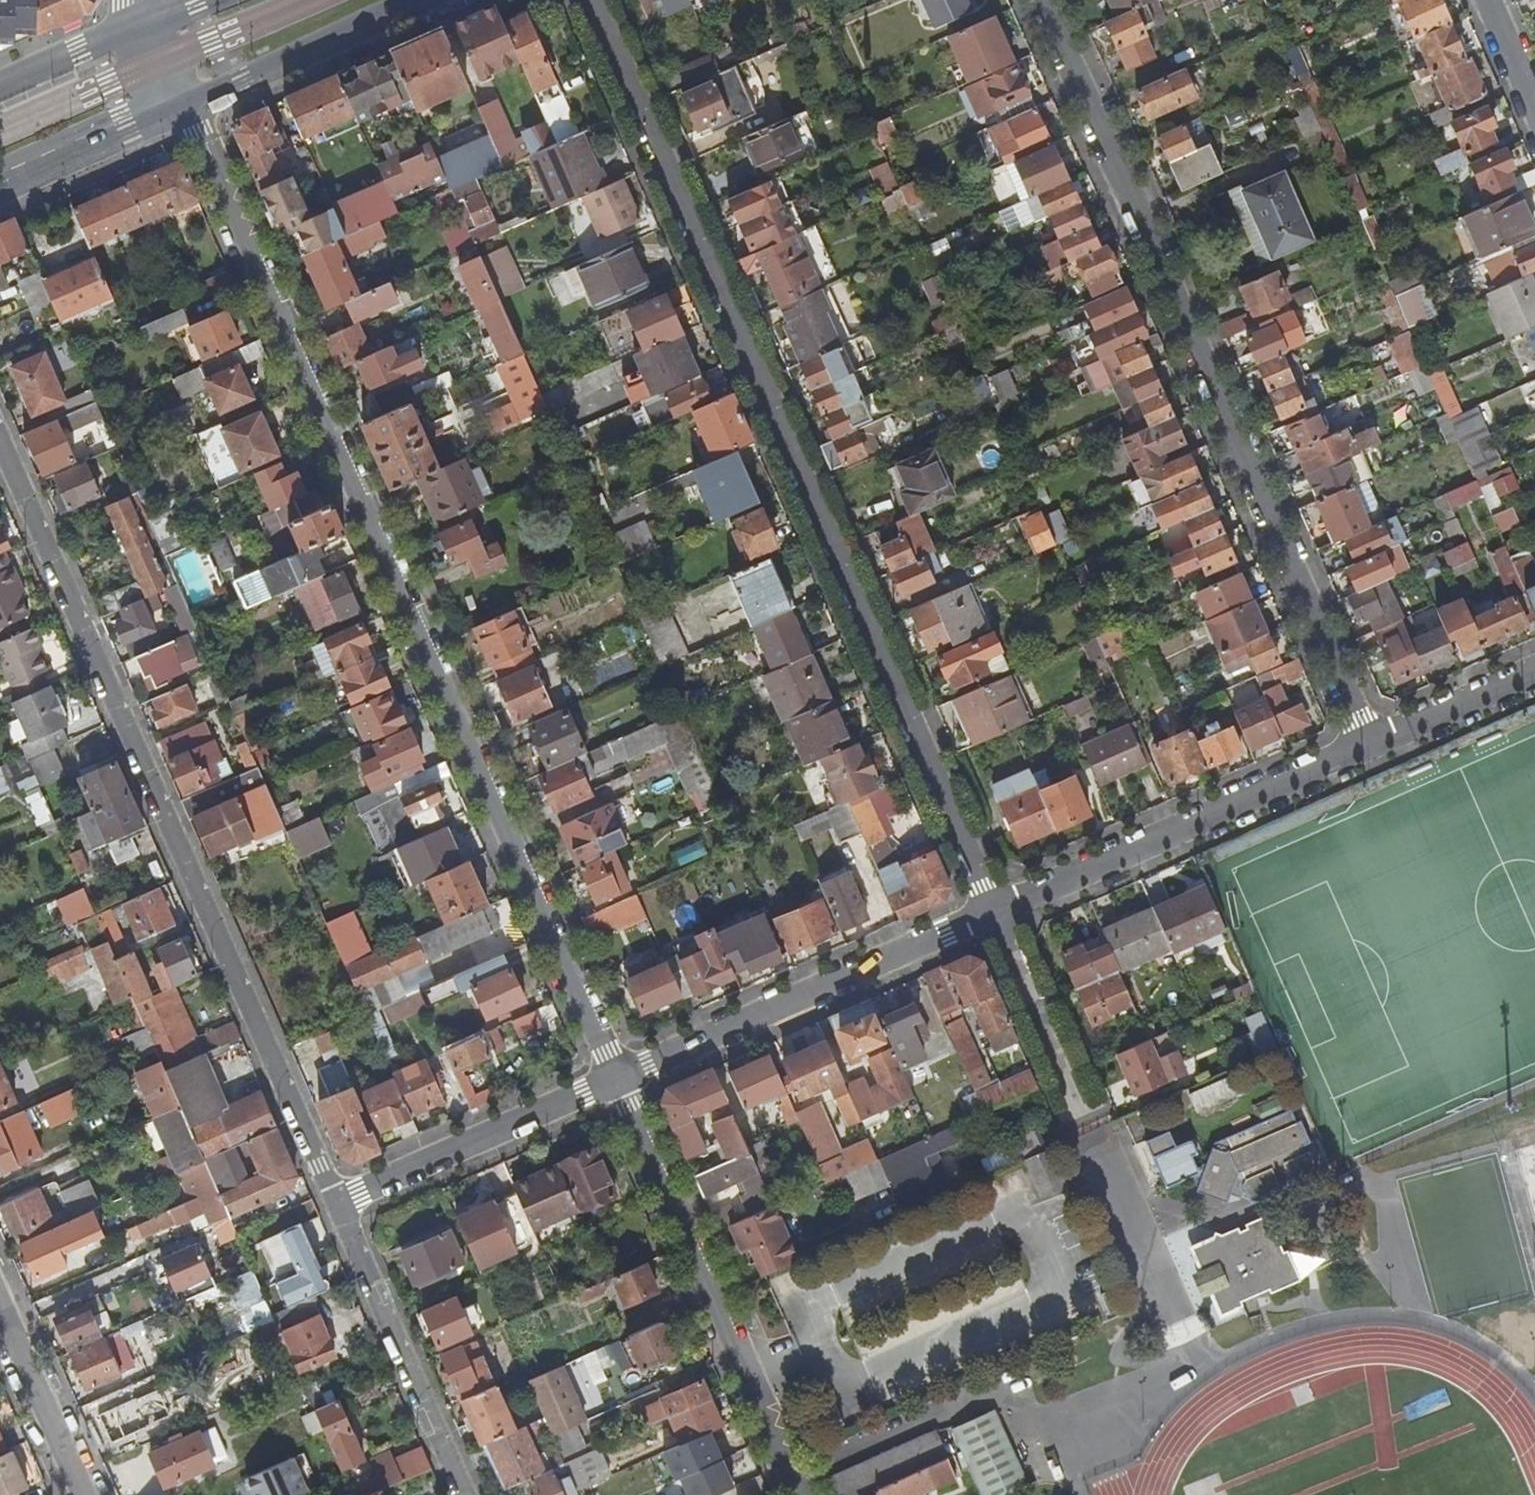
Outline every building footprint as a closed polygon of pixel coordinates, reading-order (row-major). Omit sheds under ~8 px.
[(15,44),(36,35),(37,0),(0,0),(0,44),(15,44)] [(36,35),(85,13),(94,0),(37,0),(36,35)] [(630,16),(648,8),(644,0),(634,0),(625,4),(630,16)] [(648,8),(655,24),(670,17),(662,0),(644,0),(648,8)] [(670,17),(692,6),(690,0),(662,0),(670,17)] [(936,24),(958,15),(956,10),(966,6),(963,0),(925,0),(936,24)] [(1122,14),(1146,3),(1152,0),(1116,0),(1122,14)] [(1415,37),(1418,36),(1449,22),(1440,0),(1400,0),(1399,1),(1415,37)] [(1106,21),(1127,70),(1155,57),(1141,26),(1154,20),(1146,3),(1122,14),(1106,21)] [(453,25),(478,80),(510,66),(512,72),(516,70),(514,64),(520,61),(503,25),(495,6),(453,25)] [(630,16),(637,32),(655,24),(648,8),(630,16)] [(520,61),(556,143),(578,133),(525,15),(503,25),(520,61)] [(948,35),(968,81),(1014,61),(994,15),(948,35)] [(769,37),(774,47),(806,32),(802,22),(769,37)] [(1418,36),(1434,73),(1466,59),(1449,22),(1418,36)] [(390,53),(410,99),(414,107),(467,84),(442,30),(390,53)] [(1280,38),(1286,51),(1296,46),(1299,45),(1293,33),(1280,38)] [(714,53),(721,70),(736,64),(729,46),(714,53)] [(1286,51),(1296,74),(1297,77),(1307,72),(1296,46),(1286,51)] [(337,76),(357,122),(410,99),(390,53),(337,76)] [(688,65),(681,71),(687,85),(708,76),(721,70),(714,53),(688,65)] [(1466,59),(1434,73),(1447,105),(1429,113),(1435,127),(1464,115),(1460,105),(1487,93),(1471,57),(1466,59)] [(710,81),(680,94),(696,132),(711,125),(713,131),(753,113),(751,108),(761,104),(761,94),(760,87),(758,81),(756,75),(749,77),(746,71),(740,65),(738,63),(736,64),(721,70),(708,76),(710,81)] [(985,80),(997,107),(1003,120),(1034,106),(1017,66),(985,80)] [(1138,89),(1150,116),(1196,95),(1185,68),(1138,89)] [(284,99),(301,138),(320,130),(325,141),(359,126),(357,122),(337,76),(284,99)] [(512,85),(518,97),(530,91),(525,79),(512,85)] [(967,89),(979,115),(997,107),(985,80),(967,89)] [(1314,114),(1318,124),(1329,119),(1318,96),(1317,97),(1311,83),(1302,87),(1308,101),(1311,106),(1314,114)] [(483,121),(487,129),(490,137),(503,167),(521,158),(490,90),(472,97),(478,109),(483,121)] [(989,126),(998,147),(1000,147),(1007,163),(1051,143),(1034,106),(1003,120),(989,126)] [(1300,111),(1304,118),(1314,114),(1311,106),(1300,111)] [(292,176),(286,163),(277,167),(269,148),(278,145),(282,143),(267,107),(239,120),(234,132),(259,190),(292,176)] [(1452,123),(1465,154),(1495,141),(1490,128),(1495,126),(1487,108),(1465,118),(1452,123)] [(483,121),(478,109),(459,118),(464,129),(483,121)] [(360,129),(382,179),(435,156),(430,144),(418,150),(401,110),(360,129)] [(1300,120),(1307,136),(1321,130),(1318,124),(1314,114),(1304,118),(1300,120)] [(871,124),(875,133),(879,143),(897,135),(889,116),(871,124)] [(1186,122),(1198,149),(1212,143),(1200,116),(1186,122)] [(744,137),(759,172),(800,154),(785,119),(744,137)] [(1321,130),(1339,169),(1349,165),(1329,119),(1318,124),(1321,130)] [(1292,124),(1299,140),(1307,136),(1300,120),(1292,124)] [(1158,135),(1170,162),(1198,149),(1186,122),(1158,135)] [(524,128),(533,150),(545,145),(536,123),(524,128)] [(539,151),(562,206),(583,196),(608,186),(593,151),(588,153),(580,133),(578,133),(556,143),(539,151)] [(474,179),(483,175),(503,167),(490,137),(437,161),(445,178),(450,190),(474,179)] [(1009,171),(1018,190),(1027,187),(1031,196),(1039,192),(1067,180),(1051,143),(1007,163),(1006,163),(1009,171)] [(1170,162),(1183,191),(1225,172),(1212,143),(1198,149),(1170,162)] [(269,148),(277,167),(286,163),(278,145),(269,148)] [(1461,149),(1433,161),(1440,176),(1468,164),(1461,149)] [(1486,195),(1513,183),(1517,192),(1534,185),(1534,170),(1514,180),(1510,171),(1514,169),(1506,151),(1473,165),(1486,195)] [(384,183),(392,201),(445,178),(437,161),(435,156),(382,179),(384,183)] [(153,174),(169,211),(197,198),(181,161),(153,174)] [(997,167),(1000,175),(1009,171),(1006,163),(997,167)] [(1228,189),(1259,262),(1313,239),(1283,171),(1242,189),(1240,184),(1228,189)] [(1342,178),(1357,212),(1367,207),(1352,173),(1342,178)] [(126,186),(143,222),(169,211),(153,174),(126,186)] [(292,176),(259,190),(265,204),(274,223),(285,218),(283,223),(287,230),(292,232),(293,232),(303,255),(314,250),(322,246),(327,244),(345,236),(332,208),(309,218),(298,190),(292,176)] [(779,176),(728,198),(739,223),(782,204),(790,201),(779,176)] [(475,227),(467,230),(474,244),(525,221),(523,216),(495,228),(474,179),(450,190),(458,208),(465,205),(475,227)] [(583,196),(601,236),(638,220),(621,180),(608,186),(583,196)] [(899,188),(906,205),(924,197),(917,180),(899,188)] [(1039,192),(1049,214),(1077,202),(1067,180),(1039,192)] [(384,183),(331,206),(332,208),(345,236),(378,222),(397,213),(392,201),(384,183)] [(101,198),(118,236),(144,225),(143,222),(126,186),(101,198)] [(881,199),(887,212),(901,206),(895,192),(881,199)] [(1025,198),(1034,221),(1049,214),(1039,192),(1031,196),(1025,198)] [(1466,214),(1484,256),(1534,234),(1517,192),(1466,214)] [(907,207),(913,219),(934,210),(929,197),(907,207)] [(74,209),(92,248),(118,236),(101,198),(74,209)] [(782,204),(794,234),(804,230),(791,201),(790,201),(782,204)] [(1049,214),(1060,237),(1088,225),(1077,202),(1049,214)] [(739,223),(750,248),(770,239),(773,244),(794,234),(782,204),(739,223)] [(1366,230),(1376,253),(1386,249),(1371,217),(1361,221),(1366,230)] [(29,251),(15,219),(0,225),(0,264),(29,251)] [(303,255),(327,309),(345,301),(357,295),(346,269),(345,269),(341,259),(372,245),(371,242),(384,236),(378,222),(345,236),(327,244),(322,246),(314,250),(303,255)] [(1060,237),(1045,244),(1054,266),(1098,247),(1088,225),(1060,237)] [(578,266),(588,289),(597,308),(646,287),(627,244),(578,266)] [(1054,266),(1037,274),(1043,288),(1066,278),(1067,281),(1083,274),(1092,294),(1122,281),(1106,244),(1098,247),(1054,266)] [(1523,261),(1528,273),(1534,270),(1534,246),(1520,253),(1523,261)] [(480,258),(498,300),(499,301),(524,290),(505,247),(480,258)] [(762,265),(780,305),(819,288),(802,248),(771,262),(765,247),(738,259),(744,273),(762,265)] [(96,258),(71,270),(73,274),(99,263),(96,258)] [(459,268),(478,309),(479,308),(498,300),(480,258),(459,268)] [(1493,274),(1499,288),(1529,275),(1528,273),(1523,261),(1493,274)] [(43,282),(55,309),(60,320),(113,296),(99,263),(73,274),(71,270),(43,282)] [(564,272),(574,295),(588,289),(578,266),(564,272)] [(1371,274),(1386,307),(1397,302),(1394,295),(1388,280),(1383,269),(1371,274)] [(1240,285),(1251,311),(1219,325),(1224,338),(1258,323),(1253,313),(1287,299),(1286,297),(1274,270),(1240,285)] [(1388,280),(1394,295),(1413,287),(1417,285),(1410,270),(1388,280)] [(201,283),(208,297),(235,285),(229,271),(201,283)] [(18,282),(35,318),(55,309),(43,282),(39,272),(18,282)] [(1511,337),(1534,326),(1534,285),(1530,274),(1529,275),(1499,288),(1491,291),(1511,337)] [(345,301),(353,320),(396,302),(388,282),(357,295),(345,301)] [(1286,297),(1287,299),(1291,309),(1316,298),(1310,285),(1286,297)] [(1085,303),(1092,320),(1070,330),(1074,339),(1084,335),(1089,333),(1136,312),(1124,286),(1085,303)] [(1397,302),(1408,327),(1427,318),(1413,287),(1394,295),(1397,302)] [(784,326),(800,362),(839,345),(824,310),(828,308),(819,288),(780,305),(768,311),(775,327),(787,322),(788,324),(784,326)] [(627,313),(640,342),(643,350),(679,334),(663,297),(627,313)] [(1287,299),(1253,313),(1258,323),(1290,309),(1291,309),(1287,299)] [(479,349),(483,358),(493,354),(498,365),(500,364),(523,354),(499,301),(498,300),(479,308),(495,343),(489,346),(489,345),(479,349)] [(145,325),(150,338),(190,321),(184,307),(181,309),(155,320),(145,325)] [(598,321),(612,354),(640,342),(627,313),(625,309),(598,321)] [(1290,309),(1258,323),(1262,332),(1294,318),(1290,309)] [(958,311),(932,323),(936,333),(938,333),(958,323),(963,322),(958,311)] [(1136,312),(1089,333),(1100,358),(1126,346),(1147,337),(1136,312)] [(192,325),(206,357),(238,343),(226,316),(210,323),(208,319),(201,322),(200,321),(192,325)] [(1247,338),(1258,363),(1280,354),(1305,343),(1294,318),(1262,332),(1247,338)] [(938,333),(944,347),(964,337),(958,323),(938,333)] [(324,339),(337,370),(357,362),(384,350),(379,340),(371,343),(367,336),(362,339),(356,324),(324,339)] [(1390,339),(1405,372),(1414,368),(1425,363),(1410,330),(1390,339)] [(1100,358),(1089,333),(1084,335),(1090,347),(1072,355),(1078,367),(1088,363),(1100,358)] [(1100,358),(1088,363),(1094,377),(1077,384),(1082,396),(1113,382),(1149,366),(1143,353),(1143,352),(1162,344),(1157,333),(1147,337),(1126,346),(1100,358)] [(633,354),(639,369),(621,377),(626,388),(644,380),(642,374),(688,354),(679,334),(643,350),(633,354)] [(232,351),(238,365),(265,353),(259,339),(232,351)] [(357,362),(368,388),(400,375),(400,376),(421,367),(409,339),(384,350),(357,362)] [(800,362),(812,389),(849,372),(864,365),(852,339),(839,345),(800,362)] [(232,351),(173,378),(182,397),(201,388),(209,385),(214,395),(221,412),(253,398),(238,365),(232,351)] [(1143,353),(1149,366),(1153,364),(1148,351),(1143,353)] [(12,369),(38,427),(68,414),(63,403),(65,402),(44,354),(12,369)] [(500,364),(518,405),(490,418),(496,431),(547,409),(541,395),(523,354),(500,364)] [(688,354),(642,374),(644,380),(651,396),(698,376),(688,354)] [(1258,363),(1269,391),(1292,381),(1280,354),(1258,363)] [(1414,368),(1424,393),(1436,388),(1429,372),(1425,363),(1414,368)] [(1113,382),(1119,395),(1134,388),(1139,400),(1160,391),(1149,366),(1113,382)] [(859,370),(875,417),(883,414),(866,367),(859,370)] [(1437,391),(1446,413),(1449,418),(1460,413),(1441,367),(1429,372),(1436,388),(1437,391)] [(988,377),(999,402),(1016,394),(1004,370),(988,377)] [(812,389),(823,414),(860,397),(849,372),(812,389)] [(961,383),(966,394),(985,385),(980,374),(961,383)] [(698,376),(651,396),(640,401),(652,428),(692,411),(716,400),(709,386),(704,388),(699,375),(698,376)] [(1269,391),(1282,419),(1295,413),(1298,419),(1316,411),(1310,398),(1301,401),(1292,381),(1269,391)] [(371,396),(379,417),(407,405),(411,403),(402,383),(371,396)] [(201,388),(206,399),(214,395),(209,385),(201,388)] [(1119,395),(1124,407),(1139,400),(1134,388),(1119,395)] [(994,404),(1005,429),(1024,421),(1018,406),(1027,402),(1023,391),(1016,394),(999,402),(994,404)] [(1139,400),(1150,426),(1171,416),(1160,391),(1139,400)] [(692,411),(698,424),(690,427),(692,432),(701,429),(713,456),(752,439),(731,393),(716,400),(692,411)] [(860,397),(823,414),(834,439),(853,430),(851,425),(869,418),(860,397)] [(24,434),(43,475),(73,460),(60,426),(69,428),(71,432),(94,421),(108,451),(116,448),(100,411),(96,402),(68,414),(38,427),(24,434)] [(361,425),(391,490),(416,479),(436,470),(407,405),(379,417),(361,425)] [(1452,418),(1458,431),(1479,422),(1474,409),(1452,418)] [(1298,419),(1284,425),(1295,449),(1305,445),(1327,435),(1316,411),(1298,419)] [(1438,416),(1448,441),(1457,437),(1455,432),(1449,418),(1446,413),(1438,416)] [(224,430),(242,471),(278,455),(259,414),(224,430)] [(1150,426),(1124,437),(1132,457),(1159,445),(1162,451),(1182,442),(1171,416),(1150,426)] [(834,439),(820,445),(831,469),(878,447),(872,434),(886,428),(881,418),(853,430),(834,439)] [(1457,437),(1461,446),(1484,436),(1479,422),(1458,431),(1455,432),(1457,437)] [(1305,445),(1316,469),(1360,450),(1379,442),(1373,428),(1355,436),(1351,425),(1327,435),(1305,445)] [(559,437),(571,464),(582,459),(575,443),(586,438),(582,427),(559,437)] [(1461,446),(1467,459),(1469,459),(1490,449),(1484,436),(1461,446)] [(1132,457),(1140,474),(1159,465),(1166,462),(1162,451),(1159,445),(1132,457)] [(899,490),(910,514),(923,508),(954,495),(933,448),(897,464),(907,487),(899,490)] [(255,473),(271,510),(294,500),(306,495),(294,469),(312,460),(308,449),(255,473)] [(1469,459),(1475,473),(1496,463),(1490,449),(1469,459)] [(135,450),(120,457),(124,466),(139,460),(135,450)] [(1306,474),(1318,500),(1349,486),(1371,476),(1360,450),(1316,469),(1306,474)] [(734,452),(693,470),(715,521),(724,516),(756,502),(734,452)] [(1159,465),(1169,490),(1197,477),(1187,453),(1166,462),(1159,465)] [(436,470),(416,479),(423,495),(430,492),(443,521),(446,520),(464,512),(482,504),(479,498),(490,494),(478,467),(467,471),(461,459),(436,470)] [(54,478),(61,493),(54,497),(61,512),(99,495),(85,464),(54,478)] [(1140,474),(1152,502),(1171,493),(1169,490),(1159,465),(1140,474)] [(1488,474),(1497,495),(1517,486),(1508,466),(1488,474)] [(1476,480),(1491,514),(1503,509),(1497,495),(1488,474),(1476,480)] [(130,479),(102,491),(108,506),(127,497),(136,493),(130,479)] [(1163,528),(1184,519),(1211,507),(1199,481),(1171,493),(1152,502),(1163,528)] [(1318,500),(1336,541),(1344,537),(1385,519),(1379,506),(1362,514),(1349,486),(1318,500)] [(423,495),(435,525),(443,521),(430,492),(423,495)] [(109,514),(126,552),(147,542),(127,497),(108,506),(95,511),(98,518),(109,514)] [(271,510),(279,528),(274,530),(283,552),(298,546),(301,551),(324,541),(344,532),(332,504),(301,517),(294,500),(271,510)] [(724,516),(743,559),(775,545),(756,502),(724,516)] [(1184,519),(1196,544),(1222,533),(1216,520),(1227,515),(1222,502),(1211,507),(1184,519)] [(1491,514),(1498,529),(1518,521),(1511,505),(1503,509),(1491,514)] [(1020,514),(1037,553),(1056,544),(1044,516),(1039,506),(1020,514)] [(1050,510),(1058,540),(1072,536),(1064,506),(1050,510)] [(910,514),(874,530),(892,571),(933,553),(941,549),(923,508),(910,514)] [(167,513),(172,524),(181,520),(176,509),(167,513)] [(488,543),(498,538),(485,510),(475,515),(488,543)] [(446,520),(450,529),(439,534),(452,564),(466,558),(474,576),(504,563),(496,543),(481,549),(464,512),(446,520)] [(148,521),(156,538),(164,558),(183,549),(172,524),(167,513),(148,521)] [(1344,537),(1355,562),(1382,550),(1404,540),(1393,515),(1385,519),(1344,537)] [(1445,522),(1449,530),(1460,526),(1456,516),(1445,522)] [(605,541),(616,565),(625,561),(652,549),(641,525),(605,541)] [(1449,530),(1456,546),(1467,541),(1460,526),(1449,530)] [(4,552),(13,548),(6,532),(0,534),(0,554),(4,552)] [(1196,544),(1170,555),(1177,572),(1203,561),(1213,584),(1216,582),(1239,572),(1222,533),(1196,544)] [(301,551),(286,558),(252,573),(258,585),(267,581),(274,596),(297,586),(320,576),(330,572),(324,557),(330,554),(324,541),(301,551)] [(1456,546),(1442,552),(1447,563),(1472,552),(1467,541),(1456,546)] [(126,552),(139,583),(111,595),(118,611),(121,610),(155,595),(165,590),(168,589),(147,542),(126,552)] [(283,552),(286,558),(301,551),(298,546),(283,552)] [(1515,567),(1524,588),(1534,583),(1534,566),(1527,548),(1510,556),(1515,567)] [(1346,566),(1358,591),(1382,580),(1393,575),(1388,563),(1382,550),(1355,562),(1346,566)] [(29,616),(21,597),(16,586),(21,584),(14,567),(12,568),(4,552),(0,554),(0,629),(29,616)] [(892,571),(903,595),(932,582),(929,576),(940,570),(933,553),(892,571)] [(728,576),(751,626),(752,625),(788,609),(790,608),(768,558),(728,576)] [(1388,563),(1393,575),(1403,570),(1398,559),(1388,563)] [(616,565),(638,616),(647,612),(625,561),(616,565)] [(1497,608),(1508,632),(1527,624),(1516,599),(1527,594),(1524,588),(1515,567),(1503,573),(1514,596),(1496,604),(1497,608)] [(1216,582),(1228,609),(1251,599),(1239,572),(1216,582)] [(297,586),(316,630),(359,611),(342,573),(323,581),(320,576),(297,586)] [(1348,596),(1359,620),(1369,616),(1375,630),(1399,619),(1382,580),(1358,591),(1348,596)] [(258,585),(265,601),(274,596),(267,581),(258,585)] [(16,586),(21,597),(26,595),(21,584),(16,586)] [(165,590),(185,636),(188,635),(197,631),(185,603),(177,585),(168,589),(165,590)] [(932,601),(910,611),(928,650),(949,641),(951,645),(984,631),(963,585),(946,593),(932,599),(932,601)] [(1067,594),(1075,612),(1084,608),(1079,595),(1076,590),(1067,594)] [(1079,595),(1084,608),(1097,602),(1091,590),(1079,595)] [(1527,624),(1508,632),(1515,646),(1534,637),(1534,612),(1530,602),(1527,594),(1516,599),(1527,624)] [(155,595),(121,610),(126,623),(117,627),(124,643),(128,641),(154,630),(148,615),(162,609),(155,595)] [(1464,652),(1483,643),(1472,619),(1471,616),(1463,598),(1437,610),(1443,625),(1449,638),(1453,636),(1456,635),(1464,652)] [(1228,609),(1206,619),(1221,652),(1265,632),(1251,599),(1228,609)] [(638,616),(660,666),(686,655),(664,605),(647,612),(638,616)] [(512,611),(528,648),(537,644),(521,607),(512,611)] [(1472,619),(1483,643),(1508,632),(1497,608),(1472,619)] [(752,625),(773,672),(802,659),(806,657),(810,655),(788,609),(752,625)] [(474,627),(497,678),(534,662),(528,648),(512,611),(474,627)] [(1375,630),(1398,681),(1422,670),(1414,650),(1409,641),(1399,619),(1375,630)] [(324,639),(338,671),(369,656),(363,642),(368,640),(360,622),(324,639)] [(1414,650),(1422,670),(1456,655),(1449,638),(1443,625),(1437,628),(1441,638),(1414,650)] [(1409,641),(1414,650),(1441,638),(1437,628),(1409,641)] [(17,700),(49,687),(43,673),(47,671),(41,655),(38,648),(42,646),(34,629),(0,643),(0,659),(17,700)] [(128,641),(136,658),(161,647),(154,630),(128,641)] [(188,635),(200,664),(206,666),(209,674),(215,672),(210,660),(197,631),(188,635)] [(1099,641),(1104,654),(1105,655),(1116,650),(1108,631),(1096,636),(1099,641)] [(1216,654),(1225,674),(1253,662),(1257,670),(1278,660),(1265,632),(1221,652),(1216,654)] [(937,658),(951,689),(1006,664),(992,634),(937,658)] [(136,658),(151,692),(169,684),(167,679),(200,664),(188,635),(185,636),(161,647),(136,658)] [(1096,636),(1082,642),(1085,648),(1099,641),(1096,636)] [(311,644),(326,676),(338,671),(324,639),(311,644)] [(363,642),(369,656),(374,654),(368,640),(363,642)] [(1085,648),(1090,660),(1104,654),(1099,641),(1085,648)] [(369,656),(376,670),(381,668),(374,654),(369,656)] [(1090,660),(1095,670),(1109,664),(1108,663),(1105,655),(1104,654),(1090,660)] [(338,671),(326,676),(340,708),(389,686),(381,668),(376,670),(369,656),(338,671)] [(802,659),(822,704),(826,702),(806,657),(802,659)] [(1266,700),(1281,733),(1307,722),(1297,700),(1287,704),(1276,681),(1286,677),(1288,681),(1301,676),(1300,671),(1304,670),(1298,657),(1256,676),(1266,700)] [(764,675),(784,720),(786,720),(822,704),(802,659),(773,672),(764,675)] [(498,683),(515,721),(550,706),(533,668),(498,683)] [(206,676),(219,703),(227,699),(220,682),(215,672),(209,674),(206,676)] [(1006,676),(1026,721),(1032,718),(1012,673),(1006,676)] [(955,698),(975,744),(1010,728),(1026,721),(1006,676),(955,698)] [(12,703),(29,742),(22,746),(26,755),(29,761),(68,743),(63,729),(69,726),(65,716),(66,715),(57,695),(56,695),(51,685),(49,687),(17,700),(12,703)] [(154,699),(159,711),(153,713),(160,729),(197,713),(185,685),(154,699)] [(351,709),(365,742),(371,740),(372,742),(407,726),(398,707),(395,709),(387,692),(351,709)] [(1087,694),(1063,704),(1068,716),(1091,706),(1087,694)] [(229,703),(235,718),(245,713),(253,710),(246,695),(229,703)] [(950,700),(971,745),(975,744),(955,698),(950,700)] [(786,720),(806,765),(821,759),(851,745),(831,700),(826,702),(822,704),(786,720)] [(1240,712),(1254,745),(1281,733),(1266,700),(1240,712)] [(528,725),(548,771),(585,755),(565,708),(528,725)] [(245,713),(252,730),(263,726),(255,709),(253,710),(245,713)] [(341,714),(349,732),(354,730),(360,744),(365,742),(351,709),(341,714)] [(539,775),(555,811),(557,810),(572,803),(589,796),(582,779),(666,742),(689,732),(680,712),(585,755),(548,771),(539,775)] [(235,718),(246,742),(251,754),(261,750),(252,730),(245,713),(235,718)] [(160,742),(184,794),(222,777),(215,762),(223,758),(205,721),(160,742)] [(1129,724),(1148,764),(1152,762),(1134,721),(1129,724)] [(1129,724),(1082,744),(1098,779),(1120,769),(1122,775),(1148,764),(1129,724)] [(1199,741),(1209,765),(1240,751),(1230,728),(1212,735),(1210,731),(1208,732),(1210,737),(1199,741)] [(1154,746),(1171,783),(1208,765),(1192,729),(1176,736),(1173,730),(1167,733),(1169,739),(1154,746)] [(412,730),(376,746),(381,757),(362,765),(371,784),(373,783),(377,792),(405,780),(424,771),(420,761),(425,759),(412,730)] [(666,742),(678,767),(700,757),(689,732),(666,742)] [(237,746),(249,772),(258,768),(251,754),(246,742),(237,746)] [(821,759),(834,789),(840,802),(841,804),(846,802),(876,788),(875,786),(863,759),(856,743),(851,745),(821,759)] [(31,761),(42,788),(65,778),(53,751),(31,761)] [(26,785),(50,838),(61,833),(58,827),(40,787),(29,761),(26,755),(0,767),(0,796),(26,785)] [(678,767),(689,793),(695,791),(712,783),(700,757),(678,767)] [(863,759),(875,786),(882,783),(870,757),(863,759)] [(381,809),(399,848),(419,839),(415,829),(444,815),(439,802),(443,800),(446,795),(441,785),(436,783),(452,776),(446,762),(428,769),(424,771),(405,780),(377,792),(356,801),(363,817),(381,809)] [(81,779),(95,811),(128,795),(115,764),(81,779)] [(182,803),(189,820),(194,818),(211,856),(232,846),(239,860),(289,838),(286,832),(276,810),(258,768),(249,772),(182,803)] [(992,784),(1019,845),(1055,828),(1034,781),(1028,768),(992,784)] [(1120,769),(1098,779),(1100,784),(1122,775),(1120,769)] [(1034,781),(1055,828),(1090,813),(1082,797),(1072,802),(1063,782),(1050,788),(1044,776),(1034,781)] [(695,791),(703,811),(720,803),(712,783),(695,791)] [(829,792),(834,805),(840,802),(834,789),(829,792)] [(110,851),(116,866),(138,856),(131,839),(117,845),(115,841),(143,829),(128,795),(95,811),(84,816),(95,842),(106,837),(112,850),(110,851)] [(859,831),(878,873),(903,862),(898,851),(891,853),(865,795),(847,803),(859,831)] [(276,810),(286,832),(304,824),(294,802),(276,810)] [(793,826),(798,838),(832,823),(839,840),(859,831),(847,803),(846,802),(841,804),(793,826)] [(557,810),(562,819),(577,813),(572,803),(557,810)] [(562,827),(580,866),(612,852),(627,845),(610,805),(579,819),(564,826),(562,827)] [(577,813),(562,819),(564,826),(579,819),(577,813)] [(399,848),(391,851),(407,888),(427,879),(462,863),(447,827),(419,839),(399,848)] [(912,888),(889,899),(898,920),(944,901),(950,888),(931,845),(915,852),(918,858),(902,865),(912,888)] [(70,854),(79,875),(87,871),(79,850),(70,854)] [(580,866),(597,905),(629,890),(612,852),(580,866)] [(427,879),(447,924),(487,906),(467,861),(462,863),(427,879)] [(844,868),(816,880),(819,886),(847,874),(844,868)] [(79,875),(83,884),(92,880),(87,871),(79,875)] [(819,886),(838,931),(867,917),(847,874),(819,886)] [(124,904),(141,942),(175,927),(164,900),(172,897),(167,885),(124,904)] [(1155,909),(1172,948),(1174,953),(1227,929),(1208,886),(1155,909)] [(78,899),(87,920),(97,916),(85,888),(75,892),(78,899)] [(55,901),(58,908),(78,899),(75,892),(55,901)] [(773,921),(786,953),(834,932),(818,894),(813,896),(815,902),(773,921)] [(635,896),(581,920),(586,933),(626,916),(624,912),(640,905),(635,896)] [(624,912),(626,916),(628,921),(644,914),(640,905),(624,912)] [(347,969),(367,1015),(385,1007),(392,1003),(382,981),(499,929),(489,906),(487,906),(447,924),(374,957),(347,969)] [(713,930),(732,971),(744,965),(747,973),(782,958),(760,909),(713,930)] [(1108,940),(1121,971),(1172,948),(1155,909),(1104,932),(1108,940)] [(97,916),(109,942),(116,959),(129,954),(110,910),(97,916)] [(327,924),(334,941),(361,928),(354,912),(327,924)] [(87,920),(99,947),(109,942),(97,916),(87,920)] [(361,928),(334,941),(340,954),(367,942),(361,928)] [(671,976),(680,995),(682,1001),(734,977),(732,971),(713,930),(713,928),(696,936),(702,952),(680,963),(683,970),(671,976)] [(155,968),(165,992),(170,990),(204,974),(187,937),(160,949),(166,963),(155,968)] [(1063,953),(1079,989),(1119,972),(1106,941),(1084,951),(1082,945),(1063,953)] [(99,966),(104,977),(116,1004),(123,1001),(133,997),(116,959),(109,942),(99,947),(56,966),(63,981),(99,966)] [(340,954),(347,969),(374,957),(367,942),(340,954)] [(116,959),(133,997),(136,1005),(152,998),(132,952),(129,954),(116,959)] [(426,1006),(427,1008),(472,988),(486,1017),(524,1000),(503,953),(419,991),(426,1006)] [(924,976),(942,1018),(973,1004),(997,993),(983,960),(970,955),(924,976)] [(629,981),(643,1012),(680,995),(671,976),(666,964),(629,981)] [(99,966),(63,981),(69,993),(104,977),(99,966)] [(1119,972),(1079,989),(1095,1025),(1113,1018),(1111,1012),(1133,1003),(1119,972)] [(157,1052),(166,1071),(201,1056),(196,1045),(193,1039),(178,1045),(167,1019),(180,1013),(170,990),(165,992),(152,998),(136,1005),(146,1027),(157,1052)] [(419,991),(401,999),(408,1014),(426,1006),(419,991)] [(973,1004),(989,1041),(994,1052),(1019,1041),(997,993),(973,1004)] [(123,1001),(136,1031),(146,1027),(136,1005),(133,997),(123,1001)] [(408,1014),(401,999),(392,1003),(385,1007),(392,1021),(408,1014)] [(829,1018),(849,1062),(860,1057),(858,1052),(865,1049),(881,1084),(891,1107),(915,1097),(899,1063),(880,1021),(870,999),(829,1018)] [(1111,1012),(1113,1018),(1115,1021),(1137,1012),(1133,1003),(1111,1012)] [(880,1021),(899,1063),(923,1052),(920,1044),(926,1041),(928,1035),(915,1005),(880,1021)] [(535,1011),(512,1021),(518,1036),(541,1026),(535,1011)] [(352,1021),(357,1032),(372,1025),(367,1015),(352,1021)] [(946,1026),(974,1088),(975,1089),(991,1082),(962,1019),(946,1026)] [(1257,1030),(1266,1052),(1278,1046),(1268,1024),(1257,1030)] [(131,1033),(143,1058),(147,1056),(157,1052),(146,1027),(136,1031),(131,1033)] [(237,1027),(196,1045),(201,1056),(233,1041),(242,1037),(237,1027)] [(497,1028),(445,1050),(472,1111),(494,1101),(489,1090),(474,1097),(466,1078),(465,1077),(461,1069),(506,1049),(497,1028)] [(1117,1054),(1136,1096),(1186,1074),(1168,1032),(1150,1040),(1117,1054)] [(291,1049),(295,1058),(324,1044),(320,1036),(291,1049)] [(181,1106),(205,1160),(233,1147),(247,1141),(276,1128),(262,1096),(223,1114),(200,1062),(235,1047),(233,1041),(201,1056),(166,1071),(181,1106)] [(843,1079),(826,1041),(783,1061),(790,1077),(781,1080),(787,1092),(795,1088),(801,1099),(831,1086),(849,1127),(862,1122),(862,1121),(850,1093),(847,1086),(844,1080),(843,1079)] [(138,1075),(156,1114),(170,1107),(172,1111),(181,1106),(166,1071),(157,1052),(147,1056),(152,1069),(138,1075)] [(729,1075),(744,1109),(778,1094),(782,1103),(779,1104),(788,1126),(799,1121),(796,1114),(787,1092),(781,1080),(771,1055),(729,1075)] [(396,1079),(411,1115),(444,1101),(426,1061),(394,1075),(396,1079)] [(469,1068),(481,1089),(491,1083),(479,1062),(469,1068)] [(338,1068),(348,1091),(354,1088),(344,1065),(338,1068)] [(14,1100),(0,1067),(0,1106),(14,1100)] [(668,1089),(663,1103),(687,1157),(705,1149),(690,1116),(727,1099),(713,1069),(668,1089)] [(977,1094),(980,1101),(985,1113),(1040,1089),(1032,1070),(1001,1084),(977,1094)] [(1191,1094),(1199,1112),(1246,1091),(1239,1072),(1191,1094)] [(57,1077),(33,1088),(40,1104),(64,1094),(57,1077)] [(850,1093),(862,1121),(881,1112),(870,1089),(866,1078),(847,1086),(850,1093)] [(363,1094),(380,1131),(397,1124),(404,1141),(419,1134),(411,1115),(396,1079),(363,1094)] [(975,1089),(977,1094),(1001,1084),(998,1079),(991,1082),(975,1089)] [(870,1089),(881,1112),(891,1107),(881,1084),(870,1089)] [(320,1103),(343,1156),(356,1162),(382,1151),(372,1128),(363,1132),(361,1127),(363,1126),(359,1116),(356,1116),(355,1113),(363,1109),(354,1088),(348,1091),(320,1103)] [(962,1094),(967,1107),(980,1101),(977,1094),(975,1089),(974,1088),(962,1094)] [(40,1104),(50,1128),(83,1113),(74,1089),(64,1094),(40,1104)] [(729,1105),(708,1114),(712,1123),(733,1114),(729,1105)] [(799,1121),(804,1131),(826,1183),(879,1159),(871,1142),(841,1155),(818,1105),(796,1114),(799,1121)] [(149,1121),(165,1158),(173,1176),(182,1172),(206,1161),(205,1160),(181,1106),(172,1111),(149,1121)] [(1231,1151),(1227,1153),(1236,1176),(1240,1174),(1243,1179),(1241,1187),(1249,1205),(1280,1191),(1278,1186),(1287,1181),(1290,1186),(1317,1174),(1307,1152),(1303,1153),(1301,1147),(1309,1144),(1299,1121),(1295,1123),(1290,1110),(1225,1139),(1231,1151)] [(3,1136),(8,1134),(22,1166),(41,1157),(22,1112),(0,1122),(0,1129),(3,1136)] [(759,1172),(750,1151),(733,1114),(712,1123),(729,1161),(695,1176),(704,1197),(759,1172)] [(788,1126),(793,1135),(804,1131),(799,1121),(788,1126)] [(206,1161),(214,1180),(223,1176),(225,1180),(231,1194),(222,1197),(229,1217),(234,1227),(257,1216),(252,1207),(293,1189),(297,1177),(276,1128),(247,1141),(261,1171),(256,1173),(258,1178),(249,1183),(233,1147),(205,1160),(206,1161)] [(2,1175),(22,1166),(8,1134),(3,1136),(0,1129),(0,1171),(2,1175)] [(928,1138),(879,1159),(890,1182),(894,1180),(907,1210),(940,1194),(925,1158),(935,1153),(959,1142),(953,1129),(928,1140),(928,1138)] [(1006,1145),(1010,1154),(1015,1166),(1045,1152),(1036,1132),(1006,1145)] [(1144,1143),(1165,1190),(1199,1175),(1192,1158),(1196,1156),(1190,1141),(1175,1148),(1168,1133),(1144,1143)] [(750,1151),(759,1172),(774,1206),(775,1205),(790,1199),(765,1144),(750,1151)] [(558,1165),(579,1211),(614,1194),(595,1149),(558,1165)] [(1029,1162),(1044,1196),(1067,1186),(1052,1152),(1046,1155),(1029,1162)] [(925,1158),(940,1194),(942,1198),(954,1193),(935,1153),(925,1158)] [(987,1165),(992,1176),(1015,1166),(1010,1154),(987,1165)] [(147,1165),(156,1184),(173,1176),(165,1158),(147,1165)] [(879,1159),(826,1183),(832,1196),(847,1189),(852,1202),(891,1185),(890,1182),(879,1159)] [(182,1172),(194,1199),(218,1189),(216,1184),(214,1180),(206,1161),(182,1172)] [(516,1192),(533,1232),(579,1211),(558,1165),(513,1186),(516,1192)] [(173,1176),(185,1203),(194,1199),(182,1172),(173,1176)] [(223,1176),(214,1180),(216,1184),(225,1180),(223,1176)] [(958,1182),(961,1190),(970,1186),(967,1178),(958,1182)] [(62,1195),(73,1221),(92,1212),(96,1211),(84,1185),(62,1195)] [(185,1203),(151,1219),(157,1232),(196,1215),(200,1225),(210,1221),(212,1224),(229,1217),(222,1197),(218,1189),(194,1199),(185,1203)] [(4,1205),(22,1244),(50,1231),(45,1218),(33,1192),(4,1205)] [(457,1219),(479,1269),(538,1242),(533,1232),(516,1192),(457,1219)] [(60,1196),(66,1208),(72,1221),(73,1221),(62,1195),(60,1196)] [(730,1225),(738,1244),(742,1253),(745,1252),(751,1265),(757,1263),(764,1277),(782,1269),(800,1261),(793,1246),(787,1233),(775,1205),(774,1206),(762,1211),(730,1225)] [(66,1208),(45,1218),(50,1231),(72,1221),(66,1208)] [(22,1244),(37,1278),(56,1270),(51,1259),(61,1255),(63,1254),(59,1246),(79,1237),(83,1245),(102,1237),(92,1212),(73,1221),(72,1221),(50,1231),(22,1244)] [(713,1216),(719,1230),(727,1226),(722,1213),(713,1216)] [(1191,1250),(1201,1275),(1208,1278),(1211,1286),(1209,1293),(1219,1317),(1242,1307),(1240,1303),(1267,1291),(1269,1294),(1299,1281),(1286,1251),(1282,1253),(1266,1217),(1244,1226),(1245,1230),(1239,1233),(1237,1229),(1219,1237),(1219,1243),(1213,1240),(1191,1250)] [(137,1225),(146,1236),(157,1232),(151,1219),(137,1225)] [(449,1226),(402,1247),(404,1252),(451,1231),(449,1226)] [(404,1252),(421,1289),(435,1283),(432,1278),(455,1268),(452,1261),(462,1256),(451,1231),(404,1252)] [(1324,1236),(1305,1250),(1317,1267),(1336,1253),(1324,1236)] [(79,1237),(59,1246),(63,1254),(83,1245),(79,1237)] [(168,1270),(207,1254),(200,1237),(162,1253),(168,1270)] [(307,1248),(324,1286),(340,1279),(323,1240),(307,1248)] [(733,1247),(737,1256),(742,1253),(738,1244),(733,1247)] [(51,1259),(56,1270),(65,1266),(61,1255),(51,1259)] [(452,1261),(455,1268),(466,1263),(462,1256),(452,1261)] [(177,1289),(216,1275),(210,1257),(170,1271),(177,1289)] [(645,1263),(614,1278),(616,1284),(626,1305),(657,1291),(645,1263)] [(605,1282),(608,1288),(616,1284),(614,1278),(609,1280),(605,1282)] [(605,1282),(575,1295),(579,1304),(603,1294),(608,1288),(605,1282)] [(292,1293),(297,1305),(310,1299),(319,1295),(314,1283),(292,1293)] [(681,1293),(653,1306),(661,1322),(688,1310),(681,1293)] [(417,1315),(424,1330),(429,1328),(438,1348),(472,1333),(467,1321),(479,1316),(474,1305),(462,1310),(456,1297),(417,1315)] [(275,1322),(287,1349),(297,1373),(329,1358),(323,1343),(328,1340),(310,1299),(297,1305),(272,1316),(275,1322)] [(55,1320),(69,1349),(99,1336),(86,1306),(55,1320)] [(260,1329),(272,1356),(287,1349),(275,1322),(260,1329)] [(628,1337),(642,1368),(642,1369),(674,1355),(667,1341),(668,1340),(661,1322),(628,1337)] [(69,1353),(87,1391),(120,1376),(108,1348),(125,1340),(121,1330),(69,1353)] [(608,1345),(618,1368),(626,1364),(627,1367),(628,1368),(630,1369),(632,1370),(634,1370),(636,1370),(638,1370),(640,1369),(642,1368),(628,1337),(608,1345)] [(323,1343),(329,1358),(334,1355),(328,1340),(323,1343)] [(475,1341),(442,1357),(461,1399),(495,1384),(475,1341)] [(528,1381),(545,1418),(553,1436),(563,1432),(586,1421),(562,1366),(528,1381)] [(517,1382),(534,1422),(545,1418),(528,1381),(525,1374),(520,1376),(522,1380),(517,1382)] [(662,1399),(662,1401),(641,1410),(648,1425),(668,1415),(669,1417),(710,1399),(702,1381),(662,1399)] [(461,1399),(481,1445),(486,1443),(515,1430),(495,1384),(461,1399)] [(92,1403),(110,1444),(147,1428),(148,1426),(158,1422),(147,1397),(136,1401),(135,1401),(129,1403),(123,1389),(92,1403)] [(710,1399),(669,1417),(656,1423),(659,1430),(673,1424),(678,1435),(718,1417),(710,1399)] [(338,1402),(315,1412),(315,1413),(323,1431),(323,1432),(329,1429),(345,1465),(339,1468),(340,1470),(361,1461),(354,1445),(356,1444),(338,1402)] [(952,1429),(981,1494),(1007,1494),(1030,1486),(997,1409),(952,1429)] [(304,1418),(312,1436),(323,1431),(315,1413),(304,1418)] [(486,1443),(506,1488),(529,1478),(565,1462),(553,1436),(545,1418),(534,1422),(515,1430),(486,1443)] [(169,1446),(150,1455),(164,1488),(213,1465),(212,1464),(224,1458),(211,1429),(199,1435),(198,1433),(176,1443),(174,1439),(167,1442),(169,1446)] [(835,1494),(867,1494),(955,1457),(943,1429),(829,1480),(835,1494)] [(553,1436),(565,1462),(575,1458),(571,1451),(563,1432),(553,1436)] [(586,1444),(571,1451),(575,1458),(589,1452),(586,1444)] [(575,1458),(565,1462),(577,1490),(577,1491),(603,1480),(610,1477),(597,1448),(591,1451),(589,1452),(575,1458)] [(370,1461),(378,1477),(384,1490),(431,1469),(422,1449),(393,1461),(389,1452),(370,1461)] [(18,1492),(29,1487),(13,1451),(0,1457),(0,1494),(19,1494),(18,1492)] [(302,1454),(292,1458),(300,1478),(311,1474),(302,1454)] [(962,1473),(955,1457),(867,1494),(914,1494),(962,1473)] [(246,1479),(253,1494),(296,1494),(306,1490),(300,1478),(292,1458),(246,1479)] [(735,1488),(723,1458),(681,1475),(689,1494),(716,1494),(735,1488)] [(577,1490),(565,1462),(529,1478),(536,1494),(565,1494),(577,1490)] [(366,1494),(372,1494),(381,1491),(384,1490),(378,1477),(361,1485),(366,1494)] [(351,1494),(366,1494),(361,1485),(349,1490),(351,1494)]
